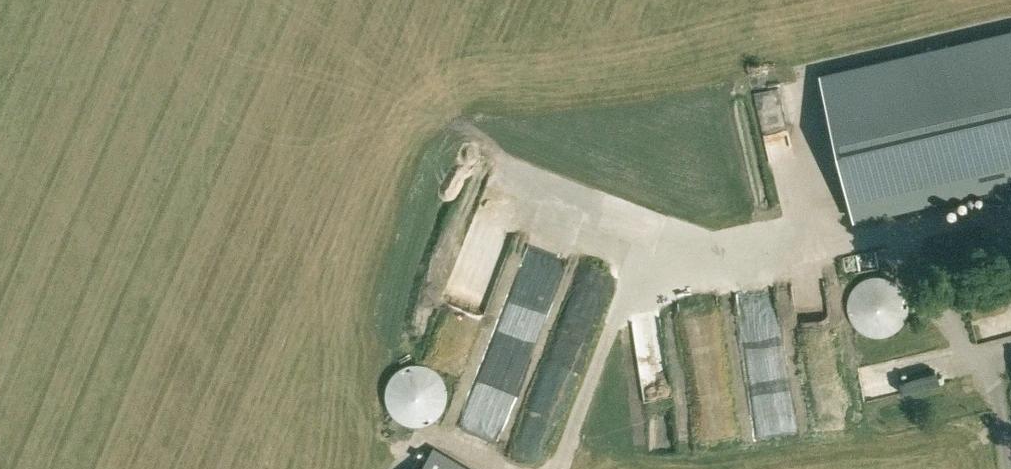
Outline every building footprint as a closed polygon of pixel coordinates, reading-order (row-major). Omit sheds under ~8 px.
[(821,77),(853,214),(1008,178),(1009,184),(1010,183),(1010,33),(821,77)] [(869,334),(877,335),(883,335),(888,334),(892,331),(897,327),(902,322),(906,314),(907,309),(907,302),(906,296),(904,291),(900,285),(896,281),(890,278),(882,275),(873,275),(867,277),(860,279),(855,284),(850,290),(848,297),(847,306),(847,313),(851,320),(856,327),(862,331),(869,334)] [(1010,339),(1010,275),(967,284),(979,345),(1010,339)] [(407,424),(411,424),(419,424),(425,423),(429,421),(434,417),(440,411),(444,405),(445,400),(446,396),(446,392),(446,388),(445,383),(444,380),(442,378),(441,376),(439,374),(438,372),(436,370),(433,368),(431,367),(429,366),(426,365),(424,364),(421,363),(419,363),(416,363),(413,363),(411,363),(408,364),(406,364),(403,365),(401,366),(399,368),(396,369),(394,371),(393,373),(391,375),(389,377),(386,384),(384,390),(384,396),(385,403),(387,408),(392,414),(397,418),(402,422),(407,424)] [(763,394),(775,425),(798,416),(782,376),(768,382),(771,391),(763,394)] [(433,445),(419,468),(473,468),(433,445)]
